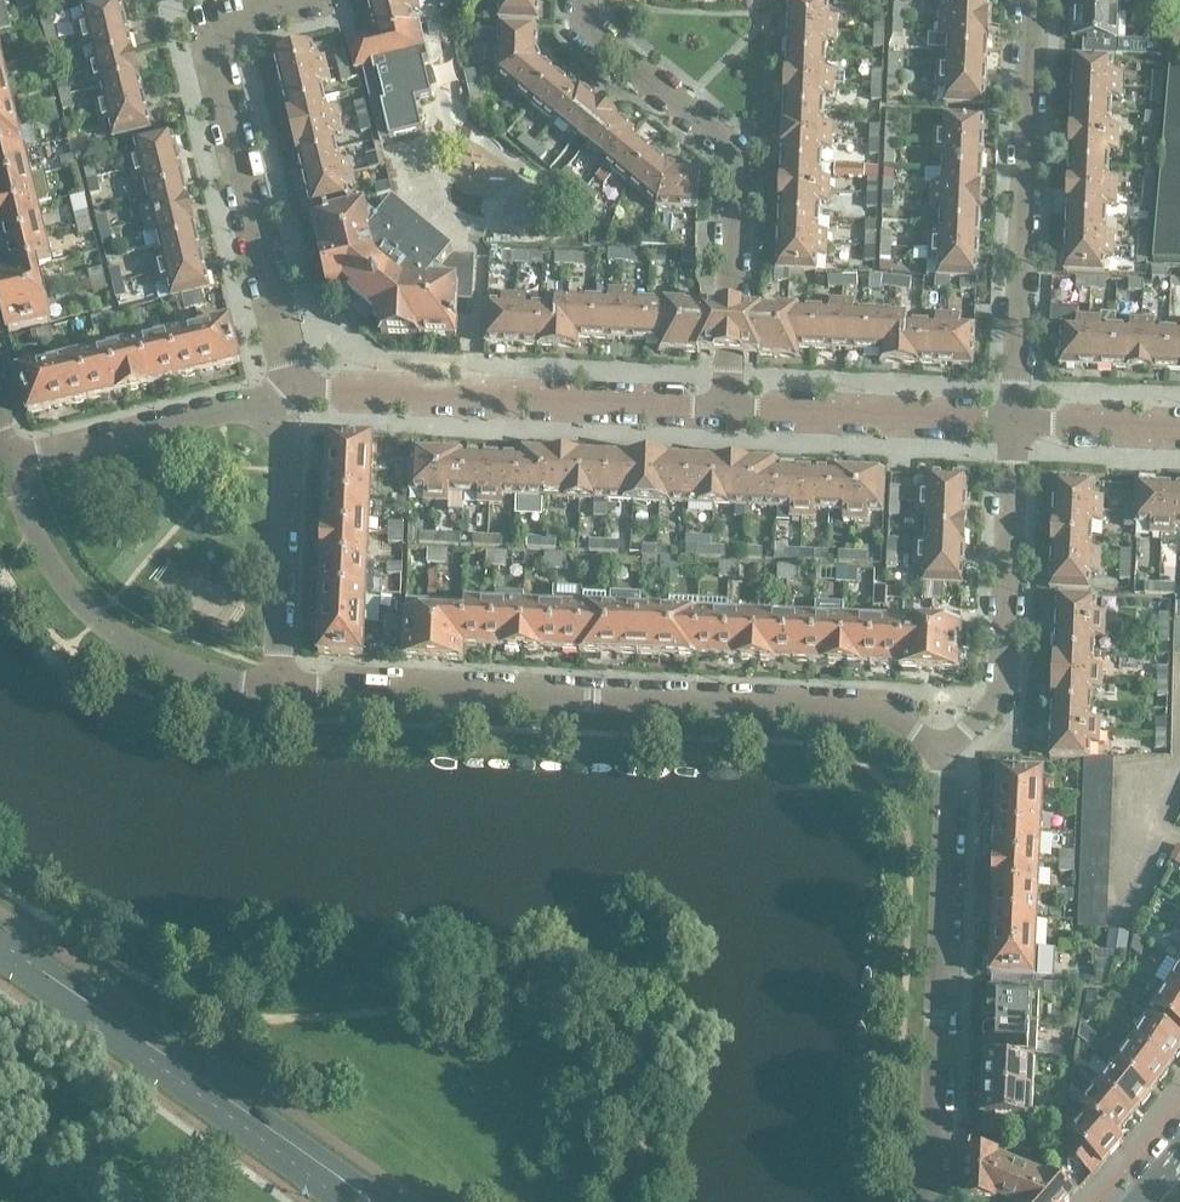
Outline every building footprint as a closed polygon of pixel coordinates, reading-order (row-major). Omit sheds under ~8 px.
[(33,0),(16,0),(18,8),(34,5),(33,0)] [(78,36),(127,25),(121,0),(119,0),(82,9),(83,13),(82,13),(84,23),(75,25),(78,36)] [(370,9),(407,0),(367,0),(370,9)] [(376,36),(416,27),(413,13),(421,10),(419,0),(407,0),(370,9),(376,36)] [(490,5),(499,6),(498,16),(499,16),(499,20),(539,22),(540,0),(490,0),(490,5)] [(939,24),(989,26),(990,0),(950,0),(950,12),(940,11),(939,24)] [(1076,11),(1121,13),(1122,0),(1073,0),(1072,8),(1076,8),(1076,11)] [(1137,14),(1164,15),(1165,3),(1137,2),(1137,14)] [(789,3),(788,29),(838,32),(839,19),(830,19),(830,11),(829,11),(829,5),(789,3)] [(894,20),(905,20),(905,5),(895,5),(894,20)] [(1075,38),(1084,39),(1087,39),(1087,40),(1120,42),(1121,13),(1076,11),(1076,14),(1072,14),(1071,34),(1075,34),(1075,38)] [(873,33),(884,33),(884,18),(874,18),(873,33)] [(450,19),(429,25),(432,33),(452,28),(450,19)] [(894,20),(894,34),(905,35),(905,20),(894,20)] [(42,33),(40,23),(31,25),(33,35),(42,33)] [(989,26),(939,24),(938,36),(948,37),(947,52),(988,54),(989,26)] [(127,25),(78,36),(82,50),(91,48),(95,60),(133,51),(127,25)] [(376,36),(349,43),(356,71),(357,71),(364,69),(381,140),(389,138),(421,130),(415,101),(431,97),(423,62),(428,61),(420,25),(416,27),(376,36)] [(47,28),(50,42),(61,40),(58,26),(47,28)] [(788,29),(787,57),(827,59),(828,44),(838,45),(838,32),(788,29)] [(499,34),(496,76),(540,56),(538,52),(539,31),(500,30),(500,34),(499,34)] [(1139,42),(1164,44),(1164,32),(1140,30),(1139,42)] [(873,33),(873,48),(884,48),(884,33),(873,33)] [(1087,39),(1084,39),(1083,54),(1118,56),(1118,54),(1161,57),(1164,44),(1120,42),(1087,40),(1087,39)] [(61,40),(50,42),(53,56),(65,54),(61,40)] [(46,53),(44,43),(27,47),(29,57),(46,53)] [(274,55),(280,80),(327,68),(325,59),(317,61),(313,45),(274,55)] [(133,51),(95,60),(89,61),(96,89),(101,88),(140,79),(133,51)] [(334,54),(338,68),(349,65),(346,51),(334,54)] [(937,64),(937,77),(987,80),(988,54),(947,52),(947,64),(937,64)] [(540,56),(496,76),(532,106),(558,75),(543,62),(540,56)] [(787,57),(786,82),(836,85),(836,72),(827,72),(827,59),(787,57)] [(1074,57),(1073,84),(1123,86),(1123,75),(1114,74),(1115,63),(1114,63),(1114,59),(1074,57)] [(888,72),(899,73),(899,58),(889,58),(888,72)] [(0,65),(0,96),(12,93),(5,64),(0,65)] [(349,65),(338,68),(341,82),(352,79),(349,65)] [(1169,79),(1153,262),(1179,263),(1179,68),(1170,66),(1169,79)] [(327,68),(280,80),(286,108),(326,98),(322,85),(332,83),(330,77),(329,77),(327,68)] [(871,86),(882,86),(882,71),(872,71),(872,76),(866,76),(866,70),(851,70),(850,85),(871,86)] [(53,82),(51,71),(34,75),(37,85),(53,82)] [(463,74),(467,88),(478,85),(475,71),(463,74)] [(888,72),(888,87),(899,88),(899,73),(888,72)] [(1149,87),(1161,88),(1162,73),(1150,72),(1149,87)] [(1161,88),(1168,88),(1169,73),(1162,73),(1161,88)] [(558,75),(532,106),(553,123),(556,119),(578,92),(558,75)] [(987,80),(937,77),(936,89),(945,90),(944,99),(945,99),(945,104),(985,106),(987,80)] [(94,103),(97,116),(146,104),(140,79),(101,88),(104,100),(94,103)] [(60,83),(64,97),(75,94),(72,80),(60,83)] [(786,82),(784,110),(825,112),(826,97),(835,98),(836,85),(786,82)] [(1073,84),(1071,110),(1112,112),(1113,100),(1122,100),(1123,86),(1073,84)] [(478,85),(467,88),(473,113),(484,109),(478,85)] [(871,86),(871,101),(882,101),(882,86),(871,86)] [(1149,102),(1160,103),(1161,88),(1149,87),(1149,102)] [(608,110),(581,88),(578,92),(556,119),(583,140),(608,110)] [(0,96),(0,123),(18,119),(12,93),(0,96)] [(75,94),(64,97),(70,122),(81,120),(75,94)] [(60,108),(58,98),(41,102),(43,112),(60,108)] [(326,98),(286,108),(292,133),(341,122),(338,109),(329,112),(326,98)] [(365,102),(354,105),(358,118),(368,116),(365,102)] [(146,104),(97,116),(100,127),(109,126),(111,136),(112,136),(113,139),(152,130),(146,104)] [(62,119),(60,108),(43,112),(45,122),(62,119)] [(635,131),(608,110),(583,140),(610,162),(632,135),(635,131)] [(784,110),(783,136),(833,139),(834,126),(824,126),(825,112),(784,110)] [(1071,110),(1070,137),(1121,139),(1121,127),(1112,127),(1112,112),(1071,110)] [(887,111),(886,140),(897,140),(898,112),(887,111)] [(1144,127),(1158,128),(1159,115),(1145,115),(1144,127)] [(368,116),(358,118),(361,132),(371,129),(368,116)] [(934,130),(933,143),(984,145),(985,118),(945,116),(945,122),(944,122),(943,131),(934,130)] [(0,123),(0,157),(27,150),(27,149),(26,149),(18,119),(0,123)] [(341,122),(292,133),(299,160),(338,150),(335,136),(344,134),(341,122)] [(869,141),(880,141),(880,126),(869,126),(869,141)] [(128,158),(130,169),(179,158),(172,133),(134,142),(135,146),(134,146),(137,157),(128,158)] [(537,144),(525,134),(518,143),(529,152),(537,144)] [(610,162),(606,167),(630,186),(655,154),(632,135),(610,162)] [(783,136),(782,164),(822,165),(823,151),(833,151),(833,139),(783,136)] [(1070,137),(1069,163),(1110,165),(1110,153),(1120,153),(1121,139),(1070,137)] [(70,157),(75,156),(86,153),(83,139),(67,143),(70,157)] [(559,160),(566,166),(583,146),(576,140),(559,160)] [(886,140),(886,155),(886,166),(897,166),(897,140),(886,140)] [(869,141),(868,155),(880,156),(880,141),(869,141)] [(1141,154),(1155,155),(1156,142),(1142,142),(1141,154)] [(984,145),(933,143),(933,156),(943,157),(942,170),(983,172),(984,145)] [(547,153),(537,144),(529,152),(541,162),(547,153)] [(0,157),(0,183),(33,175),(27,150),(0,157)] [(338,150),(299,160),(305,186),(354,175),(351,162),(342,164),(338,150)] [(377,151),(366,154),(369,168),(380,165),(377,151)] [(655,154),(630,186),(657,209),(674,167),(669,165),(655,154)] [(77,167),(75,156),(58,160),(60,170),(77,167)] [(179,158),(130,169),(134,183),(144,181),(147,194),(185,184),(179,158)] [(85,166),(88,180),(100,177),(96,163),(85,166)] [(1069,163),(1068,191),(1118,193),(1118,181),(1109,181),(1110,165),(1069,163)] [(782,164),(781,190),(831,192),(831,179),(822,179),(822,165),(782,164)] [(839,166),(838,176),(865,176),(865,166),(839,166)] [(79,177),(77,167),(60,170),(62,181),(79,177)] [(674,167),(657,209),(691,210),(691,209),(698,209),(700,170),(678,169),(674,167)] [(589,187),(567,168),(560,177),(581,195),(589,187)] [(1156,169),(1145,169),(1145,179),(1155,180),(1156,169)] [(932,184),(931,197),(981,200),(983,172),(942,170),(941,184),(932,184)] [(0,183),(0,213),(40,203),(33,175),(0,183)] [(354,175),(305,186),(311,212),(325,209),(350,202),(349,198),(350,198),(348,189),(357,186),(354,175)] [(100,177),(88,180),(92,194),(103,192),(100,177)] [(866,195),(877,195),(877,180),(866,180),(866,195)] [(883,195),(894,195),(894,180),(884,180),(883,195)] [(1142,196),(1153,197),(1154,182),(1144,181),(1142,196)] [(390,182),(383,184),(375,185),(378,196),(393,192),(390,182)] [(140,210),(143,223),(191,211),(185,184),(147,194),(150,208),(140,210)] [(589,186),(589,187),(581,195),(592,205),(600,196),(589,186)] [(781,190),(780,217),(820,219),(821,205),(830,204),(831,192),(781,190)] [(1068,191),(1067,218),(1107,220),(1108,206),(1117,206),(1118,193),(1068,191)] [(866,195),(865,210),(876,210),(877,195),(866,195)] [(883,195),(883,209),(894,210),(894,195),(883,195)] [(1142,196),(1141,211),(1152,212),(1153,197),(1142,196)] [(981,200),(931,197),(930,209),(940,210),(939,224),(980,225),(981,200)] [(328,216),(313,220),(331,292),(343,290),(383,322),(382,334),(421,336),(456,338),(458,302),(473,302),(475,257),(454,256),(394,206),(379,225),(369,216),(367,207),(353,210),(350,202),(325,209),(328,216)] [(0,213),(0,235),(2,243),(47,233),(40,203),(0,213)] [(89,220),(86,210),(69,214),(72,224),(89,220)] [(191,211),(143,223),(146,235),(150,249),(159,247),(198,237),(191,211)] [(97,219),(101,233),(112,231),(109,217),(97,219)] [(780,217),(778,243),(828,246),(829,233),(819,233),(820,219),(780,217)] [(1067,218),(1066,245),(1116,247),(1116,234),(1107,235),(1107,220),(1067,218)] [(91,231),(89,220),(72,224),(74,234),(91,231)] [(865,246),(876,247),(876,221),(866,221),(865,246)] [(882,246),(893,246),(893,221),(882,221),(882,246)] [(929,237),(929,249),(979,252),(980,225),(939,224),(939,238),(929,237)] [(112,231),(101,233),(104,247),(116,245),(112,231)] [(1138,247),(1149,248),(1150,233),(1140,232),(1138,247)] [(47,233),(2,243),(9,272),(39,265),(54,262),(47,233)] [(495,234),(494,246),(509,247),(510,235),(495,234)] [(640,236),(640,248),(654,249),(655,237),(640,236)] [(153,262),(156,275),(204,264),(198,237),(159,247),(162,260),(153,262)] [(655,237),(654,249),(671,250),(671,237),(655,237)] [(791,270),(805,271),(817,272),(817,266),(818,266),(819,258),(827,258),(828,246),(778,243),(777,270),(791,270)] [(1066,245),(1064,271),(1104,274),(1105,269),(1106,269),(1106,260),(1115,260),(1116,247),(1066,245)] [(490,246),(489,258),(501,258),(502,247),(490,246)] [(865,246),(865,261),(865,271),(876,271),(876,247),(865,246)] [(882,246),(881,261),(893,261),(893,246),(882,246)] [(1138,247),(1137,262),(1148,263),(1149,248),(1138,247)] [(979,252),(929,249),(928,262),(937,264),(937,273),(938,273),(938,278),(951,278),(961,279),(977,279),(978,279),(979,252)] [(590,250),(590,262),(623,262),(624,251),(590,250)] [(639,252),(624,251),(623,262),(638,263),(639,252)] [(666,252),(651,251),(650,263),(665,263),(666,252)] [(697,252),(683,251),(682,265),(696,265),(697,252)] [(502,252),(501,264),(516,264),(517,253),(502,252)] [(531,254),(517,253),(516,264),(531,265),(531,254)] [(555,253),(555,265),(569,266),(570,254),(555,253)] [(585,255),(570,254),(569,266),(584,266),(585,255)] [(204,264),(156,275),(159,287),(167,285),(171,300),(182,297),(193,295),(201,293),(201,292),(210,289),(204,264)] [(1,304),(46,293),(39,265),(9,272),(0,274),(0,298),(1,304)] [(106,278),(103,268),(87,271),(89,282),(106,278)] [(110,271),(113,285),(124,282),(121,268),(110,271)] [(1153,268),(1153,278),(1167,278),(1168,268),(1153,268)] [(776,271),(776,281),(790,282),(791,270),(777,270),(777,271),(776,271)] [(791,270),(790,282),(804,282),(805,271),(791,270)] [(843,277),(844,287),(858,286),(858,276),(843,277)] [(883,276),(882,287),(896,289),(898,278),(883,276)] [(828,277),(829,288),(844,287),(843,277),(828,277)] [(108,289),(106,278),(89,282),(91,292),(108,289)] [(898,278),(896,289),(911,291),(912,281),(898,278)] [(938,278),(937,278),(936,288),(950,289),(951,278),(938,278)] [(1092,279),(1077,278),(1076,288),(1091,289),(1092,279)] [(961,279),(960,290),(976,291),(977,279),(961,279)] [(1107,279),(1092,279),(1091,289),(1106,290),(1107,279)] [(1145,281),(1130,280),(1129,291),(1144,292),(1145,281)] [(124,282),(113,285),(116,299),(128,296),(124,282)] [(593,339),(607,339),(620,340),(622,290),(609,290),(609,299),(595,298),(593,339)] [(620,340),(633,340),(647,341),(649,301),(634,300),(635,290),(622,290),(620,340)] [(207,307),(204,292),(201,293),(193,295),(196,310),(207,307)] [(46,293),(1,304),(9,333),(17,331),(18,333),(53,324),(46,293)] [(196,309),(193,295),(182,297),(186,312),(196,309)] [(488,304),(486,339),(485,344),(514,345),(516,295),(510,295),(509,296),(503,295),(503,304),(488,304)] [(516,295),(514,345),(541,346),(543,306),(527,305),(528,296),(516,295)] [(543,306),(541,346),(566,347),(567,322),(568,297),(555,297),(555,307),(543,306)] [(568,297),(567,322),(566,347),(578,348),(579,338),(593,339),(595,298),(568,297)] [(815,306),(813,349),(839,350),(842,299),(829,299),(829,307),(815,306)] [(842,299),(839,350),(866,352),(868,312),(868,308),(855,308),(855,300),(842,299)] [(647,341),(661,342),(660,352),(672,352),(675,302),(649,301),(647,341)] [(731,309),(702,308),(697,307),(697,306),(687,306),(687,302),(675,302),(672,352),(700,353),(729,355),(731,309)] [(777,311),(761,310),(731,309),(729,355),(758,356),(787,357),(789,306),(778,305),(777,311)] [(789,306),(787,357),(798,358),(799,348),(813,349),(815,306),(789,306)] [(1048,323),(1047,337),(1061,338),(1060,365),(1087,367),(1090,317),(1079,316),(1079,307),(1052,306),(1050,323),(1048,323)] [(868,312),(866,352),(881,353),(881,362),(890,362),(892,314),(893,309),(868,308),(868,312)] [(893,309),(892,314),(890,362),(918,364),(920,320),(906,320),(906,310),(893,309)] [(920,320),(918,364),(945,365),(948,311),(936,310),(934,321),(920,320)] [(147,326),(143,311),(133,314),(136,329),(147,326)] [(948,311),(945,365),(973,366),(975,326),(972,326),(972,318),(959,318),(959,312),(948,311)] [(115,328),(112,313),(101,316),(105,331),(115,328)] [(101,316),(91,318),(94,334),(105,331),(101,316)] [(1090,317),(1087,367),(1114,368),(1116,327),(1101,326),(1102,317),(1090,317)] [(1116,327),(1114,368),(1142,369),(1145,319),(1130,318),(1130,328),(1116,327)] [(1145,319),(1142,369),(1169,370),(1171,330),(1155,329),(1156,320),(1145,319)] [(211,323),(202,325),(213,371),(241,364),(231,320),(212,325),(211,323)] [(202,325),(170,333),(181,378),(213,371),(202,325)] [(55,343),(52,328),(40,331),(43,346),(55,343)] [(1169,370),(1179,371),(1179,330),(1171,330),(1169,370)] [(40,331),(10,338),(14,353),(43,346),(40,331)] [(170,333),(140,340),(151,386),(181,378),(170,333)] [(140,340),(109,348),(120,393),(151,386),(140,340)] [(109,348),(78,355),(89,401),(120,393),(109,348)] [(78,355),(47,362),(58,408),(89,401),(78,355)] [(23,370),(18,371),(28,415),(58,408),(47,362),(45,356),(33,358),(35,365),(22,368),(23,370)] [(328,436),(327,468),(374,470),(382,470),(382,459),(375,458),(375,446),(373,446),(374,438),(328,436)] [(410,483),(409,493),(424,494),(424,503),(437,503),(439,454),(412,452),(412,458),(411,458),(411,461),(410,472),(410,483)] [(519,457),(517,497),(516,513),(547,514),(548,498),(550,453),(519,452),(519,457)] [(550,453),(548,498),(565,499),(565,500),(576,501),(578,455),(550,453)] [(439,454),(437,503),(449,504),(451,494),(463,495),(465,455),(439,454)] [(465,455),(463,495),(478,496),(478,505),(490,506),(492,456),(465,455)] [(578,455),(576,501),(595,501),(594,517),(607,517),(608,502),(605,502),(607,456),(578,455)] [(636,457),(634,503),(664,504),(666,459),(657,458),(653,456),(646,455),(642,458),(636,457)] [(492,456),(490,506),(503,506),(504,496),(517,497),(519,457),(492,456)] [(605,502),(608,502),(622,502),(634,503),(636,457),(607,456),(605,502)] [(666,459),(664,504),(692,506),(694,460),(666,459)] [(694,460),(692,506),(720,508),(722,461),(694,460)] [(396,471),(410,472),(411,461),(396,461),(396,471)] [(722,461),(720,508),(730,508),(730,506),(748,508),(750,463),(722,461)] [(750,463),(748,508),(778,509),(779,469),(779,464),(750,463)] [(327,468),(326,500),(373,502),(374,470),(327,468)] [(779,469),(778,509),(790,510),(790,520),(803,520),(806,470),(779,469)] [(806,470),(803,520),(815,521),(816,511),(830,512),(832,471),(806,470)] [(410,472),(396,471),(395,482),(410,483),(410,472)] [(832,471),(830,512),(844,512),(843,522),(857,522),(859,472),(832,471)] [(859,472),(857,522),(869,523),(870,514),(885,515),(887,478),(886,478),(885,474),(859,472)] [(918,490),(917,503),(967,505),(968,478),(929,476),(928,479),(927,479),(926,490),(918,490)] [(1055,481),(1054,507),(1104,510),(1105,495),(1095,495),(1096,489),(1095,489),(1095,483),(1055,481)] [(1135,511),(1135,525),(1150,527),(1150,535),(1162,536),(1164,486),(1137,484),(1137,490),(1136,490),(1136,497),(1135,511)] [(1162,536),(1176,536),(1176,527),(1179,527),(1179,487),(1164,486),(1162,536)] [(901,502),(902,487),(891,487),(890,501),(901,502)] [(1126,497),(1125,511),(1135,511),(1136,497),(1126,497)] [(326,500),(324,531),(371,533),(373,502),(326,500)] [(900,517),(901,502),(890,501),(889,516),(900,517)] [(967,505),(917,503),(916,515),(926,517),(925,531),(966,533),(967,505)] [(1054,507),(1052,535),(1093,537),(1094,524),(1103,524),(1104,510),(1054,507)] [(1135,511),(1125,511),(1124,526),(1135,525),(1135,511)] [(389,533),(404,533),(404,522),(390,522),(389,533)] [(324,531),(323,562),(370,564),(371,533),(324,531)] [(915,543),(915,556),(965,558),(966,533),(925,531),(924,544),(915,543)] [(420,532),(420,544),(434,545),(435,533),(420,532)] [(404,533),(389,533),(389,544),(404,544),(404,533)] [(450,534),(435,533),(434,545),(449,545),(450,534)] [(702,534),(689,533),(688,554),(701,555),(702,543),(702,534)] [(473,535),(472,547),(487,547),(488,536),(473,535)] [(578,535),(578,550),(604,551),(605,539),(592,539),(592,535),(578,535)] [(1052,535),(1051,562),(1101,564),(1102,551),(1093,551),(1093,537),(1052,535)] [(503,537),(488,536),(487,547),(502,548),(503,537)] [(531,537),(530,549),(545,549),(546,538),(531,537)] [(561,539),(546,538),(545,549),(560,550),(561,539)] [(620,540),(605,539),(604,551),(619,551),(620,540)] [(898,554),(899,539),(888,539),(888,554),(898,554)] [(731,544),(716,544),(716,555),(730,556),(731,544)] [(748,545),(747,557),(762,557),(762,546),(748,545)] [(800,548),(773,547),(773,559),(800,559),(800,548)] [(646,548),(646,560),(660,561),(661,549),(646,548)] [(800,548),(800,560),(828,560),(828,548),(800,548)] [(676,550),(661,549),(660,561),(665,561),(675,561),(676,550)] [(439,550),(427,550),(427,564),(438,565),(439,550)] [(450,551),(439,550),(438,565),(449,565),(450,551)] [(1121,550),(1120,565),(1131,565),(1132,551),(1121,550)] [(854,551),(839,551),(838,562),(854,563),(854,551)] [(869,552),(854,551),(854,563),(868,563),(869,552)] [(498,553),(487,553),(486,567),(497,568),(498,553)] [(509,554),(498,553),(497,568),(509,568),(509,554)] [(898,569),(898,554),(888,554),(887,568),(898,569)] [(558,556),(547,556),(546,570),(557,571),(558,556)] [(570,557),(558,556),(557,571),(569,571),(570,557)] [(965,558),(915,556),(914,569),(922,569),(922,585),(933,585),(945,586),(959,586),(959,585),(964,585),(965,558)] [(615,559),(603,558),(603,573),(614,573),(615,559)] [(665,561),(660,561),(645,560),(645,571),(664,572),(664,575),(675,576),(676,561),(675,561),(665,561)] [(687,562),(676,561),(675,576),(686,576),(687,562)] [(323,562),(322,592),(368,594),(370,564),(323,562)] [(1051,562),(1050,588),(1050,589),(1090,591),(1090,585),(1091,585),(1092,577),(1101,576),(1101,564),(1051,562)] [(732,564),(721,563),(720,578),(731,578),(732,564)] [(388,574),(403,575),(403,564),(388,564),(388,574)] [(743,564),(732,564),(731,578),(742,579),(743,564)] [(1131,565),(1120,565),(1119,579),(1130,580),(1131,565)] [(788,566),(777,566),(776,580),(787,581),(788,566)] [(800,567),(788,566),(787,581),(799,581),(800,567)] [(849,569),(838,568),(837,583),(848,583),(849,569)] [(860,569),(849,569),(848,583),(859,584),(860,569)] [(436,596),(437,572),(428,572),(427,596),(436,596)] [(1147,584),(1147,595),(1162,595),(1162,584),(1147,584)] [(1162,584),(1162,595),(1177,595),(1177,585),(1162,584)] [(933,585),(922,585),(921,599),(933,599),(933,585)] [(945,586),(933,585),(933,599),(944,600),(945,586)] [(887,587),(876,587),(875,606),(886,606),(887,587)] [(322,592),(321,624),(367,626),(368,594),(322,592)] [(1057,596),(1056,623),(1106,625),(1106,613),(1098,613),(1098,602),(1097,602),(1097,598),(1057,596)] [(465,600),(465,615),(465,646),(494,648),(496,602),(465,600)] [(496,602),(494,648),(525,649),(527,603),(496,602)] [(527,603),(525,649),(553,651),(555,604),(527,603)] [(555,604),(553,651),(579,652),(581,606),(555,604)] [(581,606),(579,652),(579,653),(608,654),(610,607),(581,606)] [(610,607),(608,654),(639,656),(641,608),(610,607)] [(641,608),(639,656),(669,657),(671,610),(641,608)] [(671,610),(669,657),(698,658),(698,657),(699,657),(701,611),(671,610)] [(701,611),(699,657),(726,658),(728,612),(701,611)] [(728,612),(726,658),(756,660),(758,614),(728,612)] [(403,613),(403,638),(405,638),(404,658),(433,659),(435,614),(403,613)] [(435,614),(433,659),(464,661),(465,646),(465,615),(435,614)] [(758,614),(756,660),(785,661),(787,615),(758,614)] [(1159,614),(1158,629),(1170,629),(1170,615),(1159,614)] [(787,615),(785,661),(813,662),(815,616),(787,615)] [(386,626),(401,627),(401,616),(386,616),(386,626)] [(815,616),(813,662),(843,664),(845,618),(815,616)] [(845,618),(843,664),(872,665),(874,619),(845,618)] [(874,619),(872,665),(899,666),(901,620),(874,619)] [(901,620),(899,666),(899,669),(929,670),(931,624),(903,623),(903,620),(901,620)] [(1056,623),(1055,651),(1095,652),(1096,639),(1105,639),(1106,625),(1056,623)] [(321,624),(319,654),(363,656),(364,648),(366,648),(367,626),(321,624)] [(931,624),(929,670),(960,671),(962,627),(958,627),(958,625),(931,624)] [(401,627),(386,626),(385,637),(401,638),(401,627)] [(1170,629),(1158,629),(1158,655),(1169,655),(1170,629)] [(1055,651),(1054,677),(1103,679),(1104,667),(1094,667),(1095,652),(1055,651)] [(1157,670),(1157,684),(1168,685),(1169,670),(1157,670)] [(1054,677),(1052,704),(1092,706),(1093,692),(1102,692),(1103,679),(1054,677)] [(1168,685),(1157,684),(1156,699),(1168,699),(1168,685)] [(1052,704),(1051,731),(1101,734),(1102,720),(1092,720),(1092,706),(1052,704)] [(1156,722),(1156,736),(1168,737),(1168,722),(1156,722)] [(1051,731),(1050,757),(1085,759),(1090,759),(1090,754),(1091,754),(1092,746),(1101,746),(1101,734),(1051,731)] [(1168,737),(1156,736),(1155,751),(1167,751),(1168,737)] [(1085,759),(1084,775),(1114,776),(1114,759),(1090,759),(1085,759)] [(999,770),(998,797),(1044,800),(1045,771),(1044,771),(1044,772),(999,770)] [(1084,775),(1083,789),(1113,789),(1114,776),(1084,775)] [(1083,789),(1083,802),(1113,803),(1113,789),(1083,789)] [(1078,804),(1078,793),(1063,793),(1063,803),(1078,804)] [(998,797),(997,828),(1043,830),(1044,800),(998,797)] [(1083,802),(1082,816),(1112,817),(1113,803),(1083,802)] [(1078,804),(1063,803),(1062,814),(1078,815),(1078,804)] [(1082,816),(1082,830),(1111,831),(1112,817),(1082,816)] [(997,828),(995,860),(1041,862),(1043,830),(997,828)] [(1082,830),(1081,843),(1111,844),(1111,831),(1082,830)] [(1081,843),(1081,858),(1110,858),(1111,844),(1081,843)] [(1178,846),(1170,862),(1179,867),(1179,847),(1178,846)] [(1075,864),(1075,853),(1059,853),(1059,863),(1075,864)] [(1081,858),(1080,871),(1110,872),(1110,858),(1081,858)] [(995,860),(994,889),(1040,891),(1041,862),(995,860)] [(1075,864),(1059,863),(1059,874),(1074,874),(1075,864)] [(1080,871),(1080,885),(1109,885),(1110,872),(1080,871)] [(1080,885),(1079,899),(1109,900),(1109,885),(1080,885)] [(994,889),(993,919),(1039,921),(1040,891),(994,889)] [(1073,891),(1057,891),(1057,903),(1064,903),(1072,902),(1072,903),(1073,903),(1073,891)] [(1079,899),(1079,913),(1108,913),(1109,900),(1079,899)] [(1108,913),(1079,913),(1078,925),(1107,930),(1108,913)] [(993,919),(992,950),(1037,952),(1039,921),(993,919)] [(1111,932),(1108,954),(1126,956),(1130,933),(1111,932)] [(1169,941),(1179,947),(1179,935),(1174,932),(1169,941)] [(1132,938),(1131,951),(1141,957),(1143,944),(1132,938)] [(1037,952),(992,950),(990,976),(996,976),(996,983),(1036,984),(1037,952)] [(1106,955),(1098,954),(1094,986),(1110,987),(1112,961),(1113,956),(1106,955)] [(1156,982),(1159,983),(1165,988),(1179,997),(1179,967),(1179,966),(1170,960),(1156,982)] [(1159,983),(1146,975),(1141,984),(1154,992),(1159,983)] [(985,1010),(985,1017),(988,1021),(988,1024),(1039,1026),(1040,996),(1061,997),(1061,985),(1036,984),(996,983),(992,983),(992,993),(989,993),(989,1007),(985,1010)] [(1152,1010),(1151,1011),(1179,1030),(1179,997),(1165,988),(1161,996),(1152,1010)] [(1099,991),(1087,991),(1084,1008),(1094,1015),(1099,991)] [(1132,1042),(1168,1068),(1169,1067),(1176,1057),(1177,1058),(1179,1054),(1179,1038),(1148,1018),(1147,1020),(1139,1032),(1133,1041),(1132,1042)] [(984,1036),(987,1040),(987,1053),(992,1053),(992,1055),(1029,1057),(1029,1055),(1052,1055),(1053,1046),(1048,1046),(1048,1044),(1038,1043),(1039,1026),(988,1024),(988,1026),(984,1029),(984,1036)] [(1078,1037),(1079,1038),(1090,1046),(1097,1036),(1081,1024),(1078,1037)] [(1122,1055),(1115,1065),(1151,1092),(1159,1081),(1161,1082),(1168,1071),(1167,1070),(1168,1068),(1132,1042),(1129,1041),(1120,1054),(1122,1055)] [(985,1085),(985,1088),(1034,1090),(1035,1060),(987,1059),(986,1071),(982,1074),(982,1082),(985,1085)] [(1104,1078),(1097,1087),(1097,1088),(1132,1115),(1141,1104),(1143,1105),(1151,1095),(1150,1094),(1151,1092),(1115,1065),(1114,1066),(1112,1064),(1102,1076),(1104,1078)] [(1069,1068),(1063,1067),(1061,1081),(1046,1080),(1046,1090),(1062,1092),(1062,1091),(1066,1091),(1069,1068)] [(1084,1069),(1080,1073),(1091,1082),(1095,1078),(1084,1069)] [(1086,1099),(1078,1109),(1084,1114),(1120,1145),(1122,1143),(1115,1136),(1123,1126),(1124,1128),(1132,1118),(1131,1116),(1132,1115),(1097,1088),(1097,1087),(1095,1085),(1084,1097),(1086,1099)] [(1082,1095),(1071,1086),(1069,1098),(1075,1104),(1082,1095)] [(1009,1118),(1021,1119),(1032,1119),(1034,1090),(985,1088),(985,1094),(981,1097),(981,1104),(984,1108),(984,1118),(1009,1118)] [(1057,1123),(1058,1125),(1101,1166),(1120,1145),(1084,1114),(1073,1126),(1061,1114),(1057,1123)] [(1009,1118),(984,1118),(983,1132),(1008,1134),(1009,1118)] [(1021,1119),(1009,1118),(1008,1134),(1020,1135),(1021,1119)] [(1088,1173),(1092,1176),(1101,1166),(1058,1125),(1055,1142),(1061,1148),(1088,1173)] [(993,1147),(999,1149),(1002,1142),(995,1140),(993,1147)] [(965,1201),(984,1201),(998,1201),(998,1200),(1000,1157),(1000,1154),(973,1153),(973,1154),(968,1154),(965,1201)] [(998,1200),(998,1201),(1026,1201),(1049,1177),(1000,1157),(998,1200)] [(1026,1201),(1070,1201),(1073,1198),(1070,1194),(1071,1193),(1061,1184),(1066,1179),(1056,1170),(1049,1177),(1026,1201)]
